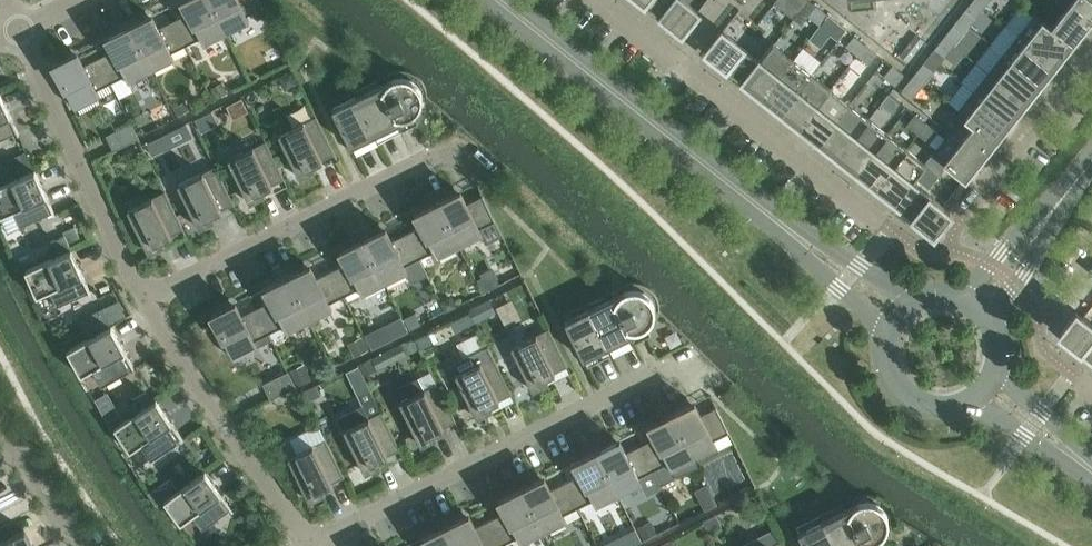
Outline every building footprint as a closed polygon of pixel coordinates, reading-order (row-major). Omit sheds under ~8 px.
[(174,20),(189,52),(190,52),(187,45),(201,38),(204,45),(205,44),(205,43),(226,32),(211,0),(183,0),(189,13),(174,20)] [(226,32),(248,21),(249,23),(250,22),(247,16),(263,8),(259,0),(211,0),(226,32)] [(643,2),(682,33),(698,12),(683,0),(645,0),(643,2)] [(774,3),(794,19),(809,0),(808,0),(776,0),(774,3)] [(975,0),(974,0),(965,11),(976,19),(985,8),(975,0)] [(1066,10),(1051,28),(1050,29),(1071,46),(1091,19),(1091,0),(1054,0),(1066,10)] [(809,17),(820,26),(828,15),(817,6),(809,17)] [(153,15),(130,26),(151,70),(173,59),(173,60),(175,59),(171,53),(185,46),(189,53),(189,52),(174,20),(159,28),(153,15)] [(828,15),(820,26),(831,35),(840,24),(828,15)] [(1034,15),(1018,35),(1056,64),(1071,46),(1050,29),(1051,28),(1034,15)] [(113,50),(99,58),(114,89),(115,89),(112,83),(126,76),(129,82),(130,82),(130,80),(151,70),(130,26),(107,38),(113,50)] [(953,26),(944,38),(955,46),(964,34),(953,26)] [(761,62),(759,61),(722,31),(706,52),(744,82),(761,62)] [(889,34),(880,45),(909,67),(917,56),(889,34)] [(1018,35),(1003,54),(1041,84),(1056,64),(1018,35)] [(846,47),(858,56),(866,45),(855,36),(846,47)] [(955,46),(944,38),(935,49),(946,57),(955,46)] [(761,62),(744,82),(763,97),(793,60),(773,44),(759,61),(761,62)] [(866,45),(858,56),(869,65),(877,54),(866,45)] [(78,52),(70,56),(54,64),(76,109),(77,108),(76,107),(98,96),(98,97),(100,97),(97,90),(111,83),(114,90),(114,89),(99,58),(84,65),(78,52)] [(1003,54),(988,73),(1026,103),(1041,84),(1003,54)] [(793,60),(763,97),(782,112),(812,75),(793,60)] [(923,64),(914,75),(925,83),(934,72),(923,64)] [(904,76),(892,66),(884,77),(896,86),(904,76)] [(292,71),(280,77),(285,89),(298,83),(292,71)] [(988,73),(973,91),(1011,121),(1026,103),(988,73)] [(812,75),(782,112),(801,127),(831,89),(812,75)] [(925,83),(914,75),(905,87),(916,95),(925,83)] [(393,78),(379,85),(401,129),(415,122),(412,115),(415,114),(416,113),(418,111),(419,109),(420,107),(421,105),(422,102),(423,100),(423,97),(423,95),(423,94),(422,92),(421,90),(421,88),(420,87),(418,84),(417,83),(416,82),(413,80),(409,78),(407,77),(405,77),(403,77),(399,77),(397,77),(395,78),(393,79),(393,78)] [(222,83),(211,89),(216,99),(227,94),(222,83)] [(379,85),(356,96),(378,140),(401,129),(379,85)] [(831,89),(801,127),(820,142),(850,105),(831,89)] [(16,134),(17,136),(20,135),(0,91),(0,141),(16,134)] [(958,111),(975,125),(976,124),(996,140),(1011,121),(973,91),(958,111)] [(888,94),(880,105),(892,114),(900,103),(888,94)] [(356,96),(332,108),(354,152),(378,140),(356,96)] [(185,102),(173,108),(177,116),(189,110),(185,102)] [(850,105),(820,142),(839,157),(869,120),(850,105)] [(212,111),(194,120),(200,131),(218,122),(212,111)] [(907,126),(918,135),(926,124),(915,115),(907,126)] [(316,116),(315,117),(279,135),(301,179),(317,171),(314,165),(335,154),(316,116)] [(869,120),(839,157),(858,172),(887,135),(869,120)] [(108,136),(114,150),(138,138),(131,124),(108,136)] [(926,124),(918,135),(929,144),(938,133),(926,124)] [(945,162),(948,165),(966,179),(996,140),(976,124),(975,125),(945,162)] [(887,135),(858,172),(877,187),(906,150),(887,135)] [(157,138),(146,143),(152,155),(163,149),(157,138)] [(285,179),(266,141),(228,160),(250,204),(266,196),(263,190),(285,179)] [(906,150),(877,187),(895,202),(912,181),(913,182),(926,165),(906,150)] [(933,153),(925,164),(940,175),(948,165),(945,162),(933,153)] [(28,155),(13,162),(19,174),(34,167),(28,155)] [(234,204),(215,166),(178,185),(200,229),(216,221),(213,215),(234,204)] [(0,186),(0,213),(1,217),(9,233),(21,227),(22,227),(52,213),(53,216),(56,215),(36,170),(0,186)] [(912,181),(895,202),(934,232),(950,212),(913,182),(912,181)] [(184,229),(165,191),(127,210),(149,254),(165,246),(163,240),(184,229)] [(461,191),(438,202),(460,245),(481,235),(482,236),(483,235),(480,229),(496,221),(483,196),(467,204),(461,191)] [(422,226),(407,234),(423,265),(420,258),(434,251),(437,258),(439,257),(438,256),(460,245),(438,202),(415,214),(422,226)] [(386,228),(363,240),(385,282),(406,272),(407,273),(423,265),(407,234),(392,241),(386,228)] [(66,236),(52,242),(57,253),(71,247),(66,236)] [(347,264),(332,271),(348,302),(345,296),(359,289),(363,295),(364,294),(363,293),(385,282),(363,240),(341,251),(347,264)] [(72,250),(26,271),(37,296),(50,291),(57,307),(88,293),(89,296),(92,294),(72,250)] [(311,266),(288,277),(309,320),(331,309),(332,310),(333,310),(330,303),(344,296),(347,303),(348,302),(332,271),(317,278),(311,266)] [(483,277),(478,280),(484,292),(499,285),(496,279),(499,278),(494,267),(481,273),(483,277)] [(272,301),(257,308),(272,340),(273,339),(270,333),(284,326),(287,332),(288,332),(288,331),(309,320),(288,277),(265,288),(272,301)] [(625,291),(612,297),(634,341),(648,334),(645,328),(647,326),(649,325),(650,324),(651,322),(653,320),(654,317),(655,314),(655,313),(655,311),(655,309),(655,307),(655,305),(654,303),(653,301),(652,299),(650,297),(649,295),(648,294),(645,292),(641,290),(639,290),(635,289),(631,289),(629,290),(625,291)] [(451,296),(441,302),(446,312),(456,306),(451,296)] [(612,297),(589,308),(611,352),(634,341),(612,297)] [(489,299),(470,309),(471,311),(476,322),(496,312),(489,299)] [(119,302),(103,309),(110,323),(125,315),(119,302)] [(236,303),(228,307),(212,315),(234,359),(235,358),(235,357),(256,346),(257,348),(258,347),(255,341),(269,334),(272,340),(257,308),(242,316),(236,303)] [(589,308),(565,320),(587,364),(611,352),(589,308)] [(103,309),(78,321),(85,337),(110,323),(103,309)] [(470,309),(450,319),(456,332),(476,322),(471,311),(470,309)] [(1083,317),(1076,312),(1060,332),(1091,358),(1091,324),(1083,317)] [(416,313),(405,318),(410,329),(421,324),(416,313)] [(385,324),(365,334),(372,348),(392,338),(385,324)] [(112,326),(68,351),(82,375),(93,369),(103,384),(132,368),(133,370),(136,369),(112,326)] [(549,328),(548,329),(511,347),(533,391),(549,383),(546,377),(568,366),(549,328)] [(427,330),(415,337),(421,349),(434,343),(427,330)] [(414,337),(401,343),(407,355),(420,349),(414,337)] [(363,339),(350,346),(355,357),(368,350),(363,339)] [(512,394),(493,356),(455,375),(477,418),(493,411),(490,405),(512,394)] [(372,358),(358,365),(364,376),(378,370),(372,358)] [(305,364),(289,372),(296,386),(312,378),(305,364)] [(265,384),(271,398),(296,386),(289,372),(265,384)] [(456,422),(437,384),(424,390),(418,378),(394,390),(400,402),(421,446),(438,438),(435,432),(456,422)] [(316,385),(303,392),(307,402),(321,395),(316,385)] [(157,399),(115,427),(131,451),(142,443),(152,458),(181,438),(183,441),(184,440),(157,399)] [(695,402),(672,414),(694,457),(715,446),(716,447),(717,447),(714,440),(729,433),(717,407),(701,415),(695,402)] [(400,449),(382,411),(369,418),(363,406),(338,418),(344,430),(366,474),(382,466),(379,460),(400,449)] [(116,407),(104,414),(111,426),(123,419),(116,407)] [(250,410),(240,415),(245,426),(253,422),(253,416),(250,410)] [(656,438),(641,445),(657,477),(657,476),(654,470),(668,463),(671,469),(673,469),(672,468),(694,457),(672,414),(649,425),(656,438)] [(345,477),(326,439),(288,458),(310,502),(326,493),(323,488),(345,477)] [(620,440),(597,451),(619,494),(640,483),(641,485),(642,484),(639,478),(653,471),(656,477),(657,477),(641,445),(626,452),(620,440)] [(581,475),(566,482),(582,514),(579,507),(593,500),(596,507),(598,506),(597,505),(619,494),(597,451),(574,462),(581,475)] [(205,471),(165,501),(181,524),(192,516),(203,530),(231,509),(233,512),(234,511),(205,471)] [(545,477),(522,488),(543,531),(565,521),(565,522),(567,521),(564,515),(578,508),(581,514),(582,514),(566,482),(551,490),(545,477)] [(171,478),(160,485),(168,497),(179,489),(171,478)] [(491,520),(504,545),(518,538),(521,544),(522,543),(522,542),(543,531),(522,488),(499,500),(505,512),(491,520)] [(845,509),(864,545),(880,545),(881,545),(878,539),(880,538),(882,536),(884,535),(885,533),(886,531),(887,528),(888,526),(889,523),(889,522),(889,519),(888,517),(888,516),(887,514),(887,513),(886,511),(884,508),(881,505),(879,504),(877,503),(875,502),(873,501),(871,501),(868,501),(865,501),(863,501),(860,502),(859,503),(858,502),(845,509)] [(822,520),(835,545),(864,545),(845,509),(822,520)] [(447,526),(457,545),(501,545),(502,545),(503,545),(504,545),(491,520),(476,527),(469,515),(447,526)] [(716,515),(703,521),(709,532),(722,526),(716,515)] [(798,532),(805,545),(835,545),(822,520),(798,532)] [(652,523),(639,529),(644,539),(657,533),(652,523)] [(447,526),(424,537),(428,545),(457,545),(447,526)] [(24,530),(0,542),(0,545),(32,545),(24,530)]
